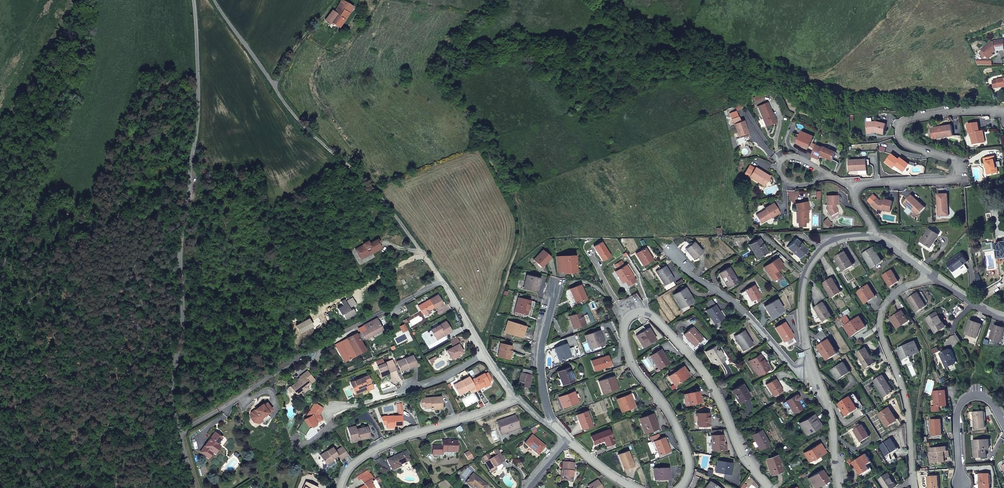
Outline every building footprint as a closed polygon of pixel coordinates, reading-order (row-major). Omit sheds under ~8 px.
[(332,22),(339,27),(353,7),(342,1),(334,13),(337,15),(332,22)] [(337,15),(334,13),(333,12),(325,20),(331,24),(332,22),(337,15)] [(992,53),(993,55),(996,53),(996,50),(1003,49),(1002,39),(992,41),(990,42),(981,49),(982,51),(986,56),(987,57),(992,53)] [(757,107),(766,127),(777,123),(767,102),(757,107)] [(732,120),(738,137),(741,143),(749,139),(742,121),(738,122),(737,118),(732,120)] [(982,142),(980,130),(978,131),(977,122),(967,123),(968,132),(970,132),(972,144),(982,142)] [(877,123),(866,123),(867,133),(871,133),(871,132),(874,132),(874,133),(883,135),(886,125),(877,123)] [(941,129),(938,129),(936,128),(933,128),(933,129),(935,139),(952,137),(950,126),(941,127),(941,129)] [(813,137),(802,133),(798,141),(802,142),(800,145),(808,148),(813,137)] [(837,152),(824,147),(824,148),(816,145),(811,156),(819,160),(821,156),(833,161),(837,152)] [(899,161),(892,155),(885,163),(893,169),(895,166),(903,173),(909,165),(900,159),(899,161)] [(983,159),(985,168),(987,168),(988,175),(997,173),(994,157),(983,159)] [(859,170),(867,169),(867,166),(866,160),(849,161),(850,171),(859,171),(859,170)] [(761,182),(765,184),(769,177),(755,168),(752,172),(749,177),(759,184),(761,182)] [(937,195),(937,205),(939,205),(939,208),(937,208),(938,216),(948,216),(947,195),(937,195)] [(826,196),(826,210),(830,216),(837,211),(835,207),(834,207),(834,204),(837,205),(837,196),(826,196)] [(913,209),(919,215),(925,209),(912,196),(904,204),(911,211),(911,210),(913,209)] [(884,204),(880,202),(877,200),(872,206),(877,211),(890,214),(893,203),(885,201),(884,204)] [(797,224),(799,223),(805,223),(809,223),(808,211),(809,210),(807,202),(796,204),(798,212),(799,212),(799,216),(797,216),(797,224)] [(768,219),(771,217),(771,218),(779,213),(773,203),(765,208),(766,210),(757,215),(762,223),(769,219),(768,219)] [(939,235),(929,229),(921,242),(930,247),(939,235)] [(758,259),(763,255),(762,254),(766,251),(759,239),(749,245),(758,259)] [(800,258),(804,254),(802,253),(806,249),(795,239),(788,247),(800,258)] [(995,244),(997,259),(1003,258),(1003,240),(1002,241),(1002,242),(1000,242),(1000,243),(995,244)] [(379,246),(376,241),(370,244),(369,241),(363,243),(364,245),(358,248),(360,252),(357,253),(361,259),(369,254),(372,252),(373,255),(381,251),(379,246)] [(693,242),(685,249),(694,259),(702,252),(693,242)] [(609,256),(601,243),(594,247),(602,261),(609,256)] [(663,252),(658,246),(655,249),(659,254),(663,252)] [(645,248),(636,254),(643,265),(652,260),(645,248)] [(874,248),(864,254),(872,267),(882,261),(874,248)] [(551,257),(543,250),(534,260),(541,267),(551,257)] [(845,252),(835,258),(844,271),(853,265),(845,252)] [(962,253),(947,263),(953,272),(956,277),(967,270),(963,265),(968,261),(962,253)] [(556,257),(557,264),(562,264),(562,272),(563,273),(575,272),(574,256),(556,257)] [(777,259),(764,268),(773,281),(780,276),(776,271),(783,266),(777,259)] [(625,266),(615,272),(622,283),(632,276),(625,266)] [(674,280),(665,266),(661,269),(660,267),(659,268),(660,270),(656,272),(665,285),(674,280)] [(719,273),(723,281),(725,280),(728,287),(737,281),(729,267),(719,273)] [(883,276),(890,287),(898,282),(892,270),(883,276)] [(540,279),(527,275),(523,288),(537,291),(540,279)] [(832,278),(823,284),(832,298),(841,292),(832,278)] [(586,299),(580,285),(570,289),(576,303),(586,299)] [(754,286),(745,290),(751,301),(760,296),(754,286)] [(868,286),(858,292),(865,303),(875,296),(868,286)] [(673,295),(680,307),(686,303),(686,304),(693,300),(685,288),(673,295)] [(918,293),(909,299),(917,312),(926,306),(918,293)] [(426,313),(426,314),(431,311),(431,310),(432,309),(433,306),(434,305),(435,308),(438,308),(444,305),(439,296),(420,306),(424,314),(426,313)] [(518,298),(515,311),(522,313),(527,314),(530,301),(518,298)] [(337,311),(340,317),(342,316),(345,320),(355,314),(352,309),(350,310),(349,308),(355,305),(351,299),(345,302),(344,301),(340,303),(342,308),(337,311)] [(771,317),(777,314),(776,312),(782,309),(776,299),(764,307),(771,317)] [(824,303),(815,308),(823,322),(832,316),(824,303)] [(954,319),(963,311),(958,304),(949,313),(954,319)] [(715,305),(710,308),(706,311),(715,324),(723,318),(715,305)] [(891,319),(897,328),(908,321),(902,311),(891,319)] [(585,325),(580,312),(569,317),(574,329),(585,325)] [(937,313),(927,319),(936,333),(945,327),(937,313)] [(860,317),(845,326),(851,336),(866,326),(860,317)] [(362,332),(365,338),(382,330),(381,327),(384,326),(382,323),(379,324),(376,318),(364,325),(366,330),(362,332)] [(964,339),(966,342),(967,343),(974,345),(981,324),(970,320),(964,339)] [(526,327),(508,321),(504,332),(522,337),(524,332),(526,327)] [(447,322),(432,330),(437,339),(445,335),(446,336),(453,332),(447,322)] [(784,323),(775,328),(787,347),(795,342),(784,323)] [(989,345),(997,346),(998,341),(1001,342),(1003,331),(1003,328),(995,325),(989,345)] [(643,347),(653,341),(648,334),(651,332),(648,328),(645,330),(642,326),(633,331),(643,347)] [(691,328),(684,335),(694,346),(702,339),(691,328)] [(590,349),(602,344),(600,339),(601,338),(599,331),(585,336),(590,349)] [(743,331),(735,337),(743,350),(752,344),(743,331)] [(362,332),(357,334),(360,341),(365,338),(362,332)] [(356,334),(347,338),(356,355),(358,359),(366,355),(364,351),(365,350),(360,341),(357,334),(356,334)] [(460,344),(457,337),(450,341),(453,347),(447,351),(451,359),(456,357),(459,355),(463,353),(459,345),(460,344)] [(356,355),(347,338),(334,345),(344,362),(356,355)] [(829,340),(818,346),(821,351),(827,360),(837,353),(829,340)] [(914,342),(901,348),(902,350),(898,352),(902,360),(911,356),(910,355),(918,351),(914,342)] [(512,346),(500,344),(497,357),(509,359),(512,346)] [(570,357),(566,344),(554,349),(560,362),(563,361),(562,360),(570,357)] [(716,345),(705,352),(714,366),(724,359),(716,345)] [(668,362),(658,347),(651,351),(654,354),(650,356),(659,369),(668,362)] [(856,353),(866,368),(875,363),(865,348),(856,353)] [(951,349),(940,353),(946,368),(957,363),(951,349)] [(749,361),(756,372),(759,370),(761,373),(769,369),(760,354),(749,361)] [(415,356),(398,362),(401,371),(418,365),(415,356)] [(611,365),(607,356),(592,362),(595,371),(611,365)] [(377,366),(380,374),(388,371),(388,372),(396,369),(393,360),(377,366)] [(837,380),(846,374),(845,372),(849,370),(844,362),(831,370),(837,380)] [(683,367),(669,377),(675,385),(689,375),(683,367)] [(560,386),(573,381),(568,368),(558,372),(560,379),(558,380),(557,383),(558,386),(560,386)] [(532,371),(522,369),(522,373),(521,373),(518,386),(528,388),(532,371)] [(630,370),(626,373),(623,374),(629,385),(637,381),(634,377),(630,370)] [(301,379),(294,383),(288,388),(291,392),(293,390),(297,395),(298,394),(302,391),(303,392),(308,388),(306,386),(307,386),(310,383),(314,380),(307,371),(299,377),(301,379)] [(488,374),(471,382),(474,388),(476,391),(484,387),(489,384),(488,383),(492,381),(488,374)] [(883,375),(874,381),(884,397),(892,392),(883,375)] [(368,376),(355,381),(356,385),(353,387),(355,393),(367,388),(368,391),(374,389),(368,376)] [(471,382),(469,378),(454,386),(458,394),(466,390),(467,391),(470,390),(474,388),(471,382)] [(617,389),(616,383),(614,384),(611,378),(598,382),(603,394),(617,389)] [(775,379),(766,385),(773,396),(782,391),(775,379)] [(297,395),(299,398),(310,390),(310,387),(311,385),(310,383),(307,386),(306,386),(308,388),(303,392),(302,391),(298,394),(297,395)] [(749,396),(744,388),(743,389),(740,385),(732,390),(737,398),(736,399),(739,403),(749,396)] [(934,391),(935,406),(938,406),(947,405),(946,390),(934,391)] [(700,402),(698,391),(683,395),(686,406),(700,402)] [(578,402),(574,392),(559,398),(563,408),(578,402)] [(630,395),(617,400),(622,412),(634,407),(630,395)] [(797,395),(786,401),(794,413),(802,408),(797,400),(799,399),(797,395)] [(424,398),(424,406),(425,408),(430,408),(435,407),(436,409),(442,409),(441,397),(424,398)] [(857,408),(850,397),(839,404),(846,415),(857,408)] [(266,401),(263,404),(261,403),(250,412),(249,417),(256,427),(269,417),(267,414),(272,409),(266,401)] [(888,408),(879,414),(887,427),(896,421),(888,408)] [(983,411),(973,412),(974,428),(985,427),(983,411)] [(592,426),(586,412),(576,416),(572,417),(575,424),(579,422),(582,430),(592,426)] [(709,413),(698,413),(698,426),(699,426),(699,430),(709,429),(709,413)] [(652,414),(639,419),(645,434),(658,429),(652,414)] [(386,424),(386,426),(393,426),(402,425),(401,416),(386,417),(381,418),(383,424),(386,424)] [(498,422),(503,434),(519,429),(515,416),(498,422)] [(812,416),(799,424),(806,435),(819,427),(812,416)] [(931,419),(931,435),(942,434),(941,419),(931,419)] [(856,428),(854,430),(861,442),(870,436),(862,424),(861,426),(860,424),(855,426),(856,428)] [(367,427),(356,430),(355,430),(354,427),(348,429),(350,437),(352,437),(353,441),(370,437),(367,427)] [(609,430),(591,437),(594,445),(604,441),(606,446),(614,444),(609,430)] [(765,447),(768,452),(771,450),(761,430),(752,435),(755,441),(752,443),(755,447),(757,446),(759,450),(765,447)] [(222,437),(214,432),(204,446),(200,452),(208,458),(213,452),(214,453),(219,446),(217,444),(222,437)] [(658,434),(650,437),(652,443),(653,442),(659,456),(668,452),(666,448),(668,447),(664,438),(660,439),(658,434)] [(721,435),(711,436),(712,449),(713,451),(725,450),(725,444),(722,444),(721,435)] [(544,447),(531,436),(525,444),(538,455),(544,447)] [(891,439),(880,446),(886,456),(897,449),(891,439)] [(973,441),(974,450),(976,450),(977,457),(986,456),(985,449),(989,449),(988,440),(973,441)] [(457,442),(443,441),(442,447),(433,447),(433,455),(442,455),(442,452),(457,452),(457,442)] [(818,445),(804,454),(809,462),(823,453),(818,445)] [(348,455),(343,447),(335,452),(333,448),(320,456),(325,463),(332,459),(337,456),(340,460),(348,455)] [(947,447),(932,448),(934,463),(945,462),(945,457),(949,457),(949,451),(947,451),(947,447)] [(504,461),(497,448),(493,451),(496,456),(491,459),(488,454),(482,457),(486,463),(485,463),(491,473),(496,470),(497,471),(502,469),(503,466),(501,463),(504,461)] [(473,457),(469,450),(463,454),(467,460),(473,457)] [(771,450),(768,452),(771,457),(765,459),(771,475),(782,471),(776,455),(775,456),(771,450)] [(628,451),(618,455),(624,470),(634,466),(628,451)] [(413,470),(406,452),(387,460),(393,472),(404,467),(407,471),(410,471),(413,470)] [(867,454),(853,462),(853,463),(861,475),(870,469),(867,465),(872,462),(867,454)] [(563,462),(562,471),(563,471),(562,481),(572,482),(574,463),(572,463),(572,461),(565,460),(565,463),(563,462)] [(715,472),(729,474),(731,463),(716,461),(715,472)] [(654,480),(664,479),(664,478),(669,478),(669,468),(654,468),(654,480)] [(808,478),(814,487),(816,487),(828,480),(821,470),(808,478)] [(361,479),(365,486),(361,487),(373,487),(370,483),(374,481),(370,474),(366,477),(361,479)] [(466,483),(471,487),(473,487),(474,487),(476,487),(485,487),(487,486),(473,474),(466,483)] [(879,480),(885,487),(893,487),(897,486),(888,474),(879,480)] [(979,474),(980,487),(990,487),(990,474),(979,474)] [(928,477),(928,487),(939,487),(938,476),(928,477)]
